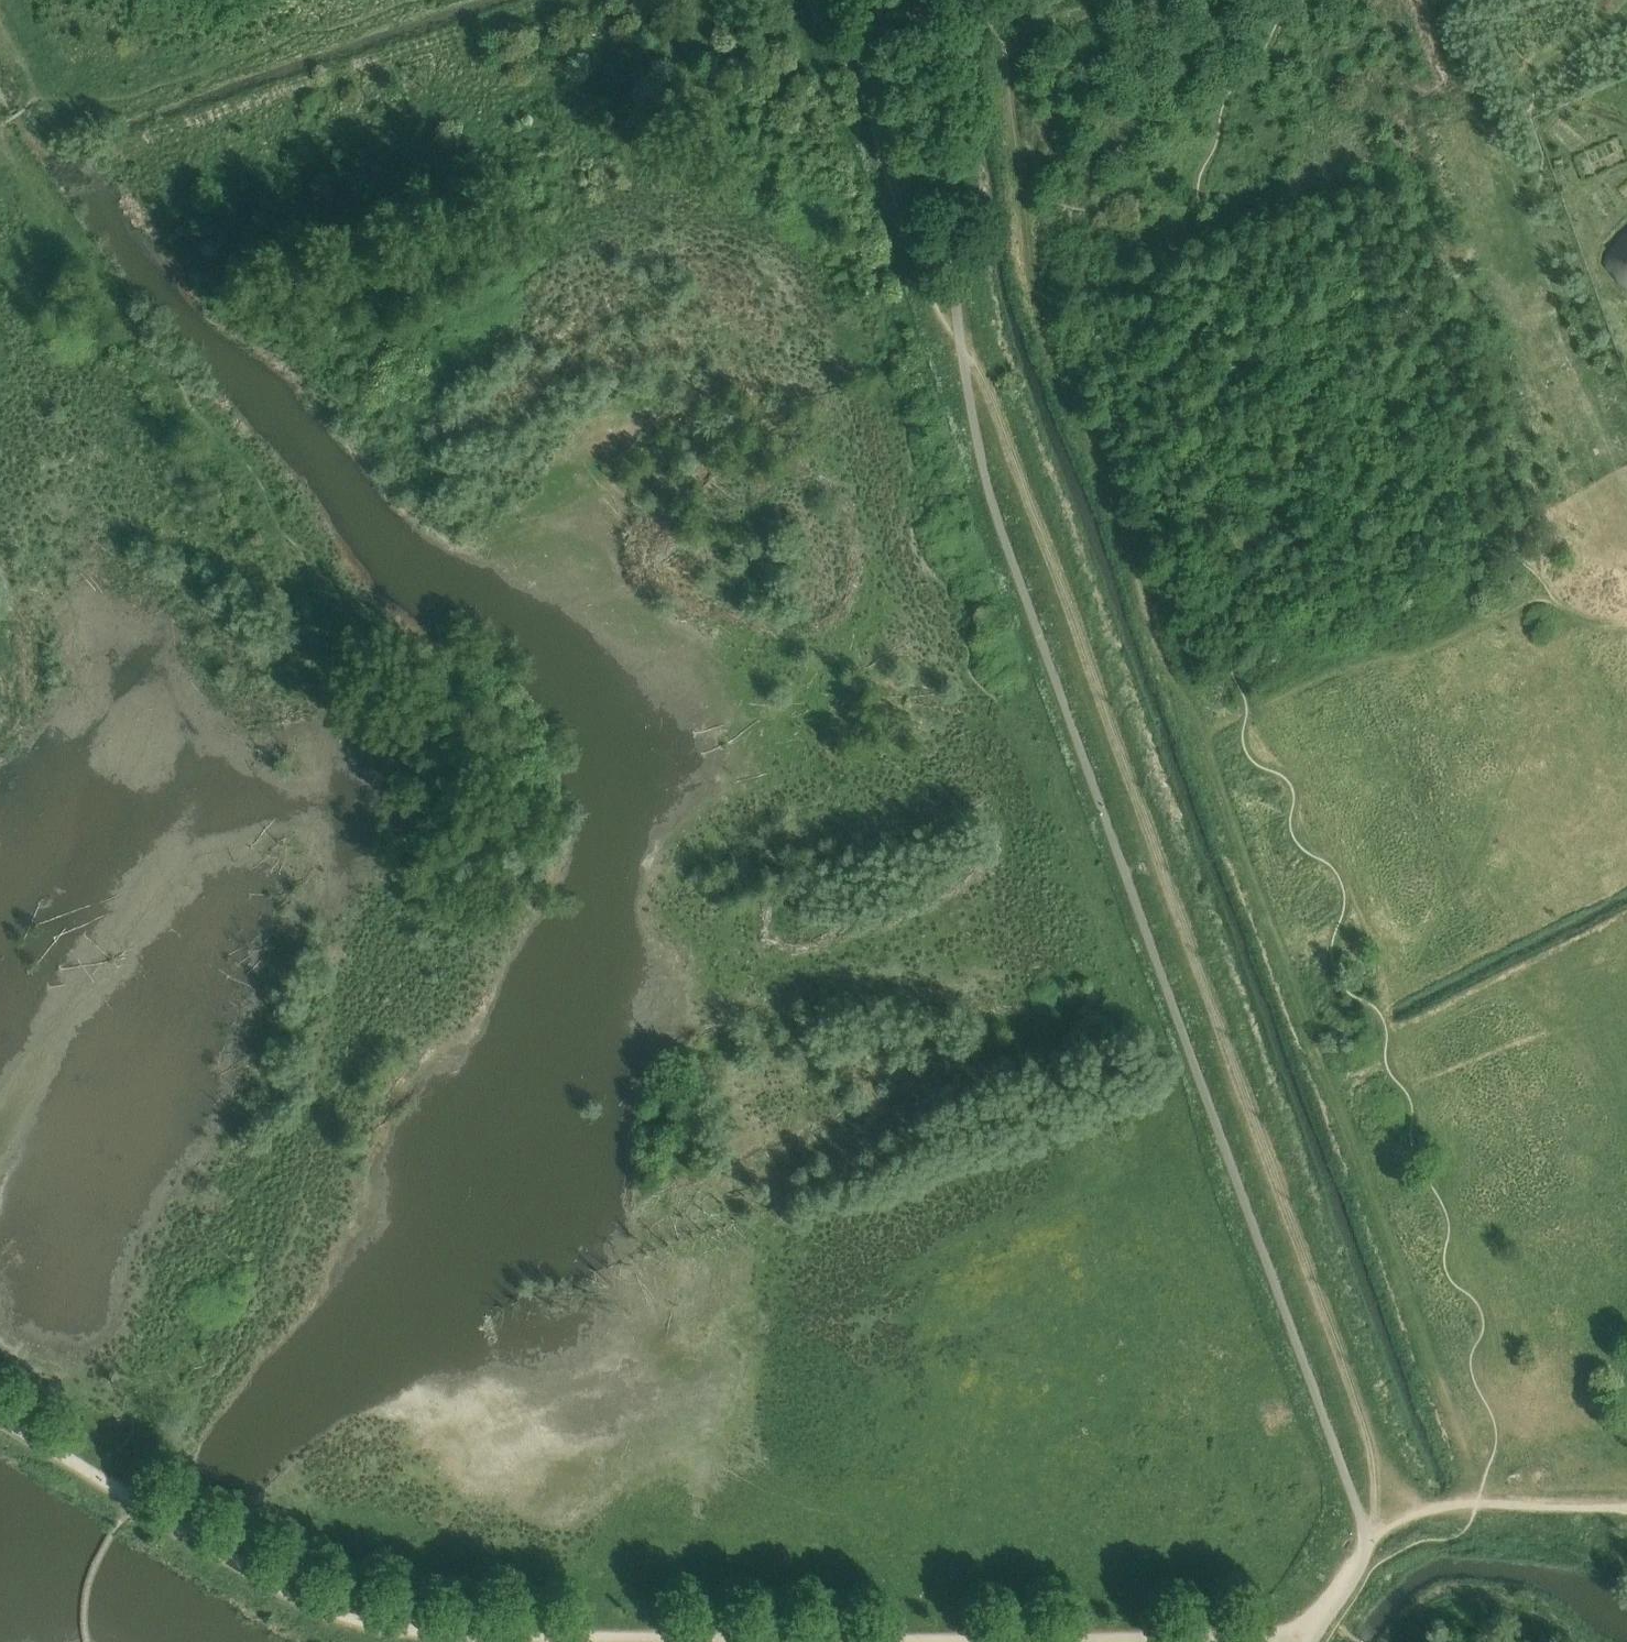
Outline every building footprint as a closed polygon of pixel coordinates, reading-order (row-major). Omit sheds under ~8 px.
[(1608,258),(1609,261),(1611,265),(1615,271),(1619,275),(1626,283),(1626,234),(1610,253),(1609,255),(1608,258)]
